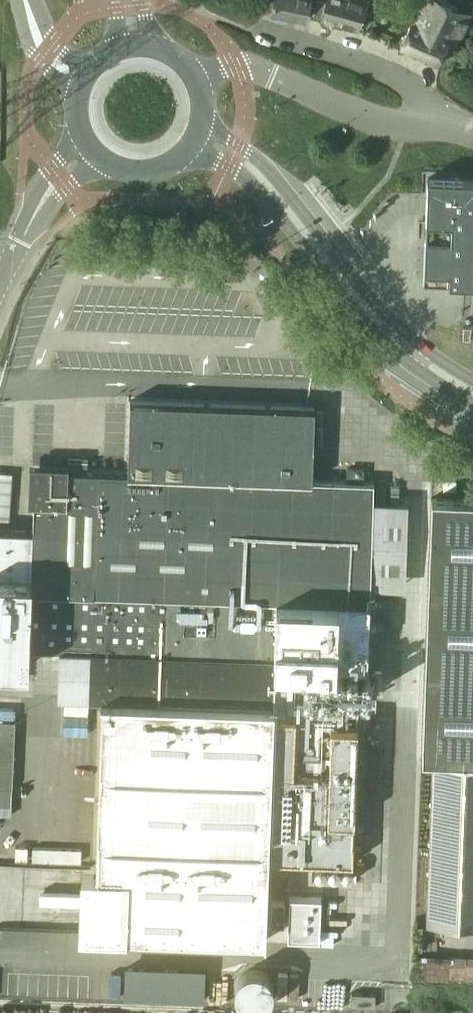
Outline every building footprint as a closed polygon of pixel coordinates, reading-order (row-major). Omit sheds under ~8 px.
[(305,20),(309,0),(274,0),(271,14),(305,20)] [(313,10),(321,12),(320,18),(335,23),(340,0),(325,0),(324,0),(316,0),(313,10)] [(335,23),(356,28),(356,29),(359,23),(366,25),(370,14),(363,11),(367,0),(340,0),(335,23)] [(438,64),(448,40),(456,43),(471,12),(446,0),(419,0),(400,48),(438,64)] [(428,177),(424,280),(472,281),(472,179),(428,177)] [(263,940),(264,940),(267,858),(352,861),(358,701),(294,698),(295,671),(274,670),(275,662),(367,666),(374,481),(312,479),(314,406),(130,400),(127,473),(35,470),(33,529),(0,528),(0,664),(28,665),(28,650),(59,651),(57,697),(100,699),(100,700),(102,700),(95,871),(82,871),(80,933),(126,935),(126,933),(263,938),(263,940)] [(346,479),(362,480),(363,467),(346,467),(346,479)] [(444,480),(443,489),(455,490),(456,480),(444,480)] [(422,758),(433,759),(432,761),(433,762),(426,921),(472,923),(472,498),(431,497),(422,758)] [(12,787),(15,720),(0,719),(0,786),(12,787)] [(321,898),(289,897),(287,939),(319,940),(321,898)] [(270,924),(283,925),(284,901),(271,900),(270,924)] [(251,1006),(253,1006),(256,1006),(259,1006),(262,1004),(263,1003),(266,1001),(267,1000),(269,998),(270,996),(271,995),(271,993),(272,991),(272,990),(272,988),(272,987),(272,985),(271,983),(270,980),(270,979),(269,977),(268,976),(266,974),(264,973),(262,971),(260,970),(257,969),(255,969),(252,969),(250,969),(249,969),(246,970),(243,972),(242,973),(240,974),(239,975),(237,978),(236,979),(236,981),(235,982),(235,984),(235,985),(234,987),(234,989),(235,992),(235,994),(237,997),(238,999),(240,1001),(241,1002),(243,1004),(245,1004),(248,1006),(251,1006)] [(350,1005),(374,1006),(375,993),(351,993),(350,1005)]
